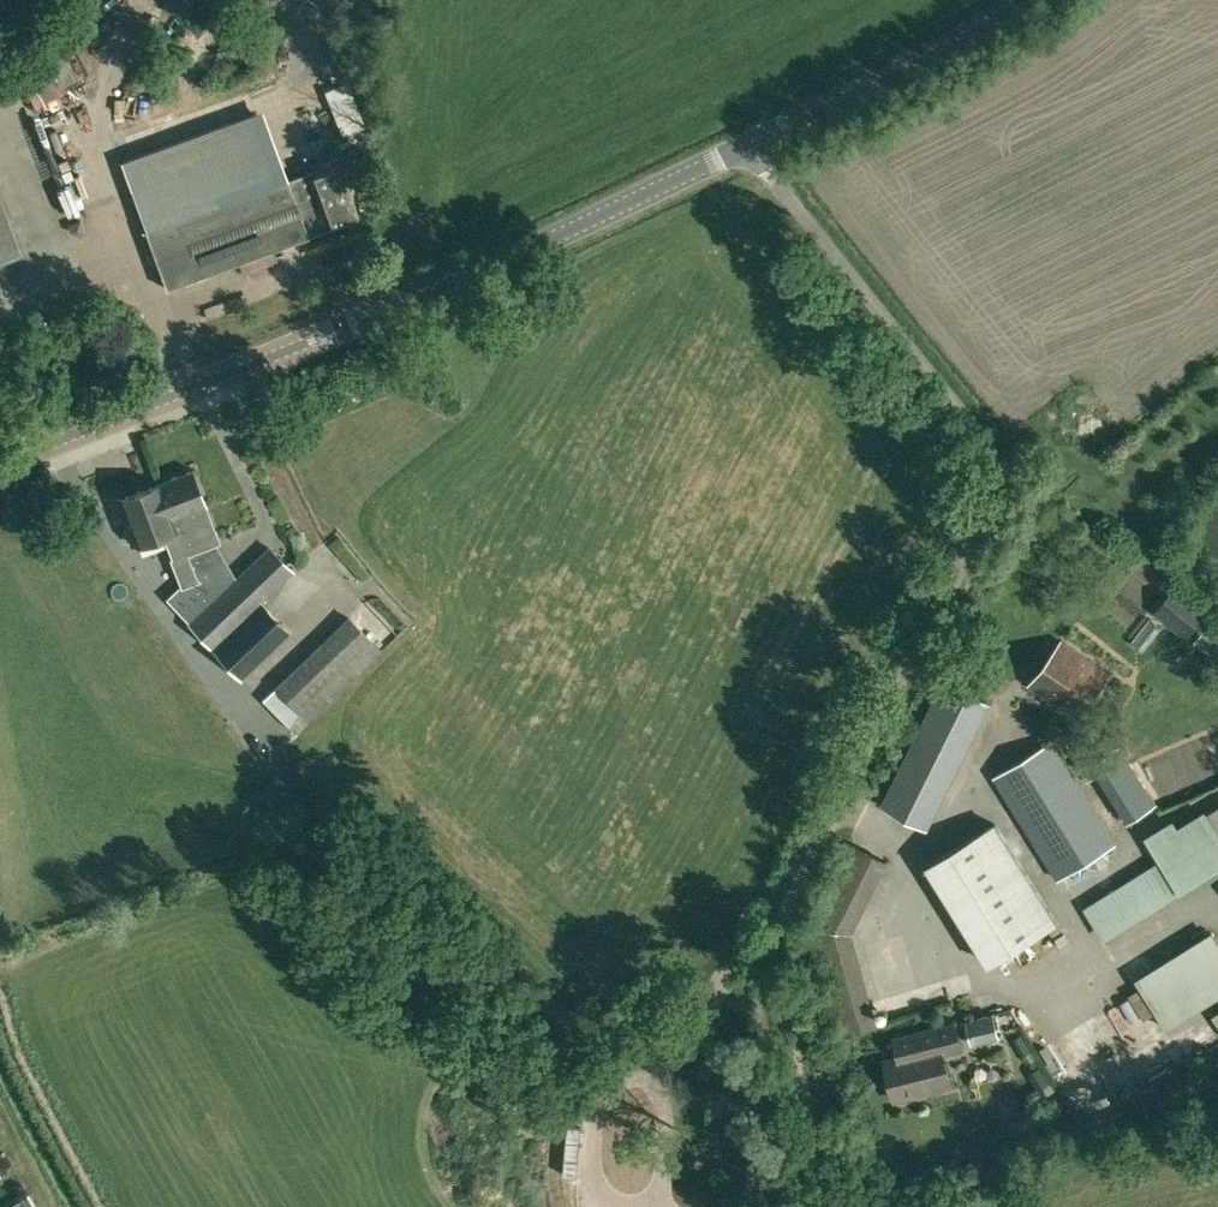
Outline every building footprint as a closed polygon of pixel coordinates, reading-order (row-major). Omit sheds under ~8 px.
[(131,185),(147,230),(145,231),(166,287),(328,228),(328,229),(358,217),(338,160),(307,171),(307,172),(253,192),(237,146),(131,185)] [(0,202),(0,258),(18,252),(0,202)] [(1091,436),(1096,449),(1113,442),(1108,430),(1091,436)] [(190,469),(190,470),(117,498),(135,545),(162,535),(171,558),(170,559),(181,586),(197,579),(195,577),(186,554),(218,542),(204,506),(205,505),(191,469),(190,469)] [(247,625),(265,607),(259,601),(291,571),(268,546),(215,596),(247,625)] [(1168,592),(1167,594),(1156,608),(1184,631),(1197,616),(1168,592)] [(247,625),(215,596),(188,622),(241,678),(288,632),(265,607),(247,625)] [(1154,645),(1169,623),(1158,615),(1143,637),(1154,645)] [(381,651),(348,616),(262,699),(295,733),(381,651)] [(1079,719),(1111,674),(1060,639),(1029,684),(1079,719)] [(943,827),(1002,708),(955,685),(898,804),(943,827)] [(1058,880),(1116,842),(1051,740),(993,777),(1058,880)] [(1156,802),(1120,746),(1092,763),(1127,820),(1156,802)] [(1091,903),(1107,934),(1217,875),(1217,807),(1186,824),(1182,816),(1153,832),(1169,861),(1091,903)] [(926,865),(986,960),(1053,917),(993,822),(926,865)] [(849,932),(885,861),(850,844),(809,927),(839,1035),(876,1025),(849,932)] [(927,990),(906,998),(912,1012),(932,1004),(927,990)] [(975,1046),(996,1041),(989,1016),(969,1021),(975,1046)] [(943,1053),(961,1048),(954,1022),(899,1036),(903,1055),(885,1059),(895,1099),(951,1085),(943,1053)] [(1126,1116),(1123,1104),(1086,1113),(1089,1125),(1126,1116)]
